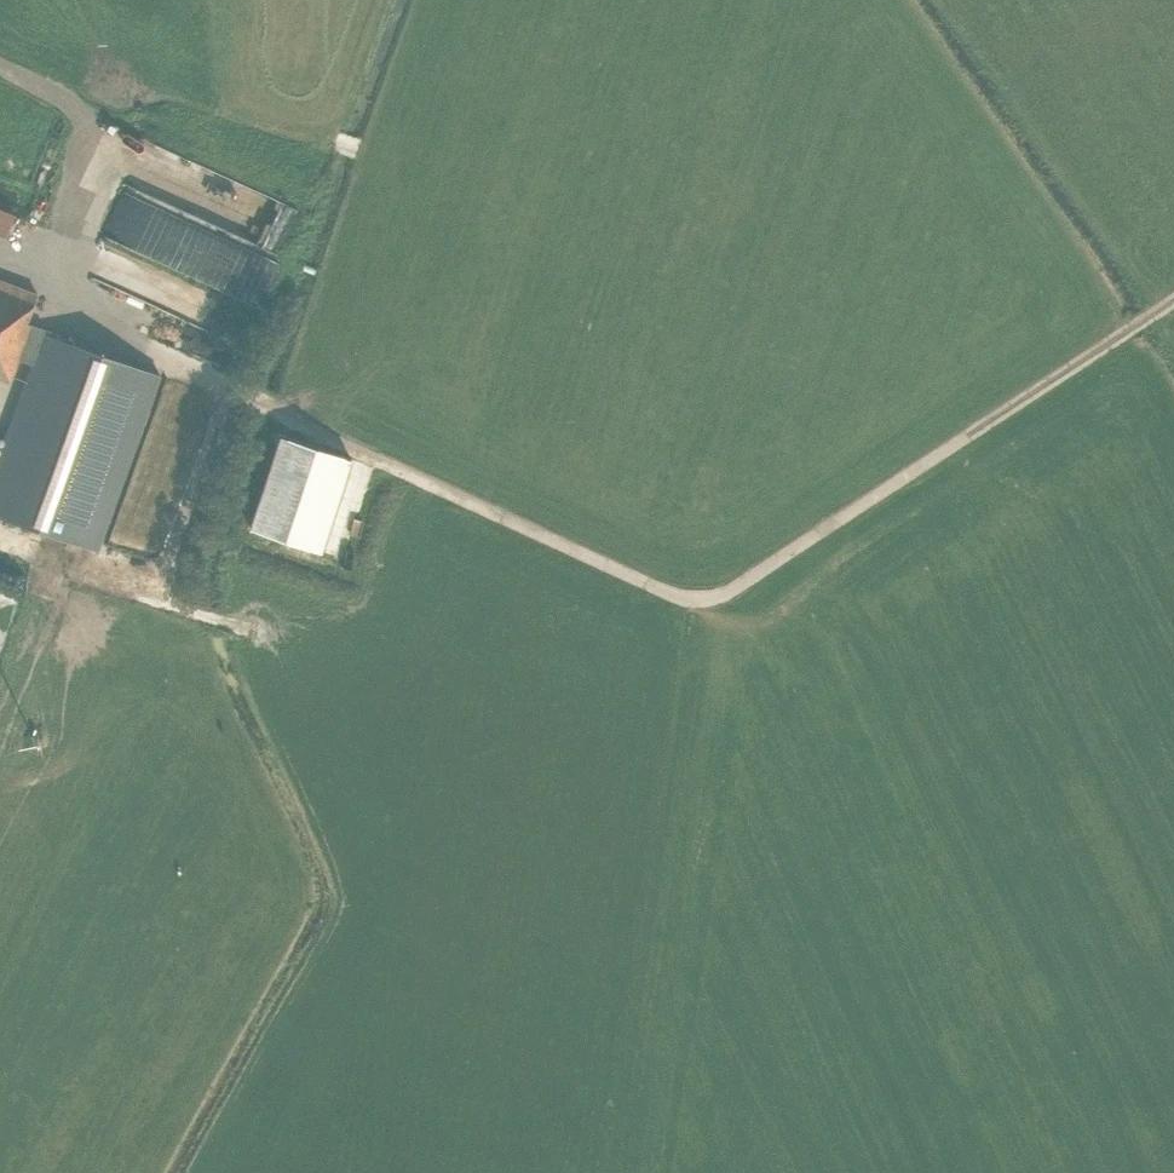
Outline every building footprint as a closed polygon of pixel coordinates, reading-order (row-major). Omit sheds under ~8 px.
[(280,254),(300,204),(198,164),(178,213),(280,254)] [(9,237),(19,210),(0,203),(0,233),(9,237)] [(209,232),(181,221),(172,243),(200,254),(209,232)] [(27,321),(38,293),(0,279),(0,376),(10,380),(19,357),(32,361),(0,447),(0,516),(97,550),(108,518),(160,375),(44,332),(46,328),(27,321)] [(350,459),(281,435),(249,526),(317,551),(350,459)]
